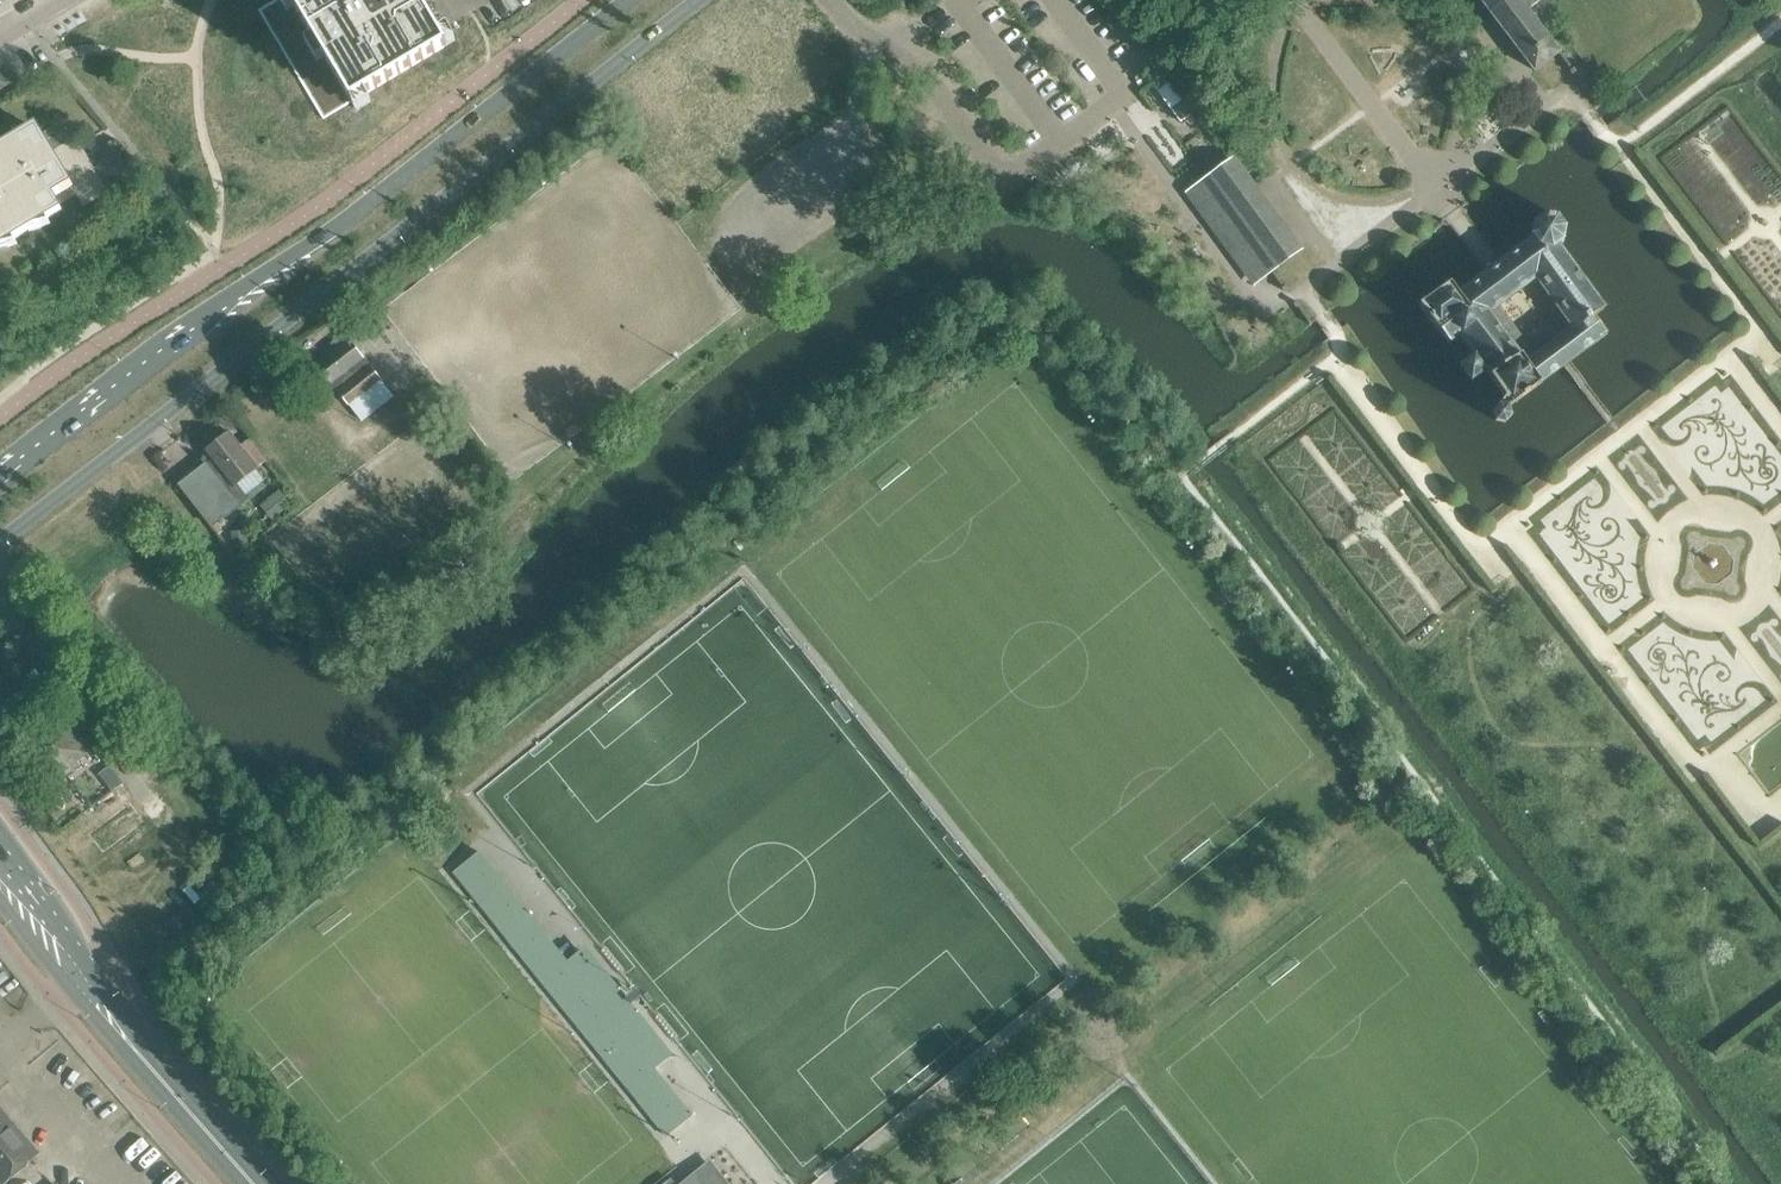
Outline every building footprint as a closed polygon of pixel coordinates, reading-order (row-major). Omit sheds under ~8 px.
[(260,9),(325,118),(447,46),(446,44),(445,44),(419,0),(275,0),(260,9)] [(1559,52),(1529,13),(1526,10),(1537,2),(1535,0),(1480,0),(1499,24),(1531,68),(1534,71),(1559,52)] [(52,149),(69,139),(60,123),(43,133),(43,135),(52,149)] [(61,208),(59,204),(76,194),(84,206),(132,177),(111,142),(87,156),(75,137),(70,141),(69,139),(52,149),(43,135),(42,135),(40,131),(0,155),(0,245),(61,208)] [(1227,162),(1189,191),(1256,282),(1271,271),(1295,253),(1227,162)] [(1566,228),(1558,216),(1544,214),(1533,222),(1531,238),(1494,266),(1457,294),(1448,283),(1419,305),(1439,331),(1439,330),(1448,343),(1458,336),(1473,355),(1460,364),(1472,380),(1486,371),(1505,396),(1492,411),(1495,420),(1504,422),(1511,416),(1508,406),(1566,363),(1607,333),(1594,316),(1604,308),(1558,246),(1564,241),(1566,228)] [(361,421),(392,396),(347,339),(310,368),(331,395),(337,390),(361,421)] [(211,460),(206,464),(179,484),(212,526),(247,498),(245,495),(264,480),(255,468),(266,460),(249,439),(240,445),(229,432),(226,434),(228,437),(223,441),(221,438),(217,441),(213,441),(208,444),(208,448),(204,451),(211,460)] [(230,547),(247,546),(246,532),(229,534),(230,547)] [(28,675),(36,686),(44,681),(35,669),(28,675)] [(13,744),(47,788),(79,764),(76,761),(90,750),(59,709),(13,744)] [(566,960),(529,913),(478,851),(452,872),(503,935),(666,1136),(692,1115),(655,1069),(667,1058),(654,1068),(567,961),(580,950),(579,949),(566,960)] [(37,1154),(0,1111),(0,1183),(1,1183),(30,1160),(37,1154)] [(708,1163),(682,1183),(725,1183),(708,1163)]
